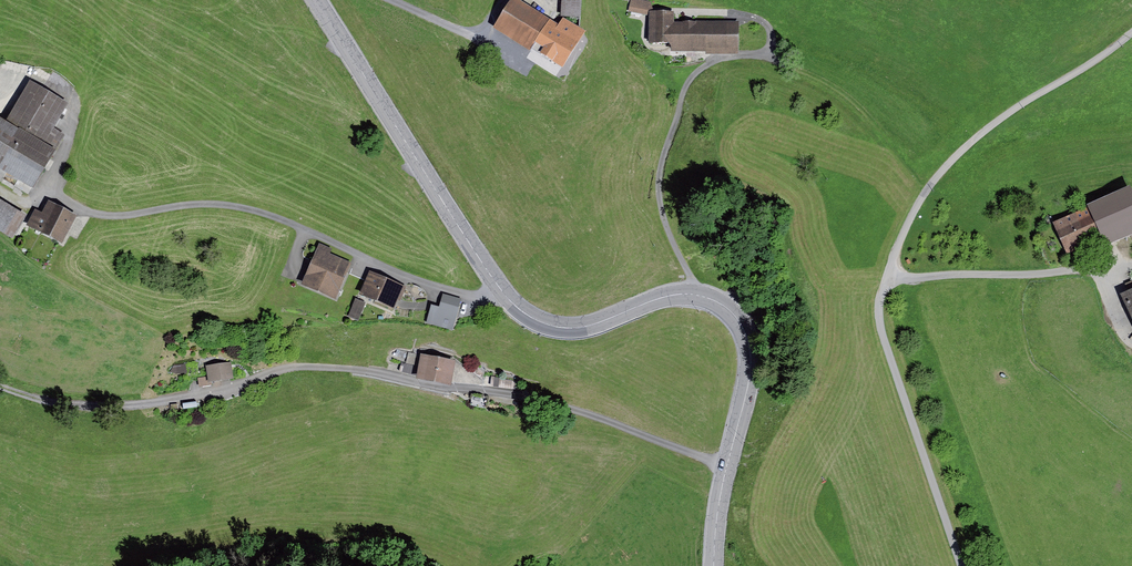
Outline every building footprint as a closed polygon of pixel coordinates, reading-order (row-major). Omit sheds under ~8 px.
[(558,24),(520,0),(511,0),(493,28),(537,56),(558,24)] [(580,27),(582,0),(562,0),(560,21),(564,16),(580,27)] [(643,0),(630,0),(628,11),(647,14),(650,1),(643,0)] [(674,11),(649,11),(649,42),(674,42),(674,23),(674,11)] [(558,24),(537,56),(541,58),(545,53),(562,65),(585,31),(580,27),(564,16),(560,21),(558,24)] [(705,54),(739,54),(739,23),(674,23),(674,42),(674,51),(705,51),(705,54)] [(33,190),(66,134),(54,128),(69,103),(30,81),(6,121),(0,118),(0,170),(33,190)] [(1075,213),(1086,240),(1110,230),(1114,241),(1131,233),(1131,197),(1129,190),(1075,213)] [(0,199),(0,231),(12,239),(27,215),(0,199)] [(42,212),(35,209),(27,225),(63,243),(77,215),(48,200),(42,212)] [(1075,213),(1053,223),(1067,254),(1089,245),(1086,240),(1075,213)] [(331,249),(320,244),(302,284),(335,298),(350,263),(329,254),(331,249)] [(406,287),(370,272),(361,294),(394,308),(398,299),(401,300),(406,287)] [(1122,293),(1131,314),(1131,289),(1122,293)] [(461,299),(443,293),(439,306),(431,304),(426,322),(452,330),(461,299)] [(355,298),(348,316),(358,320),(366,302),(355,298)] [(419,365),(421,354),(408,352),(406,363),(419,365)] [(456,360),(421,354),(419,365),(417,375),(416,379),(451,385),(456,360)] [(232,362),(207,366),(209,383),(235,379),(232,362)] [(419,365),(406,363),(401,362),(399,371),(417,375),(419,365)] [(174,365),(170,372),(175,374),(187,373),(186,364),(174,365)] [(519,382),(491,376),(491,386),(518,389),(519,382)]
